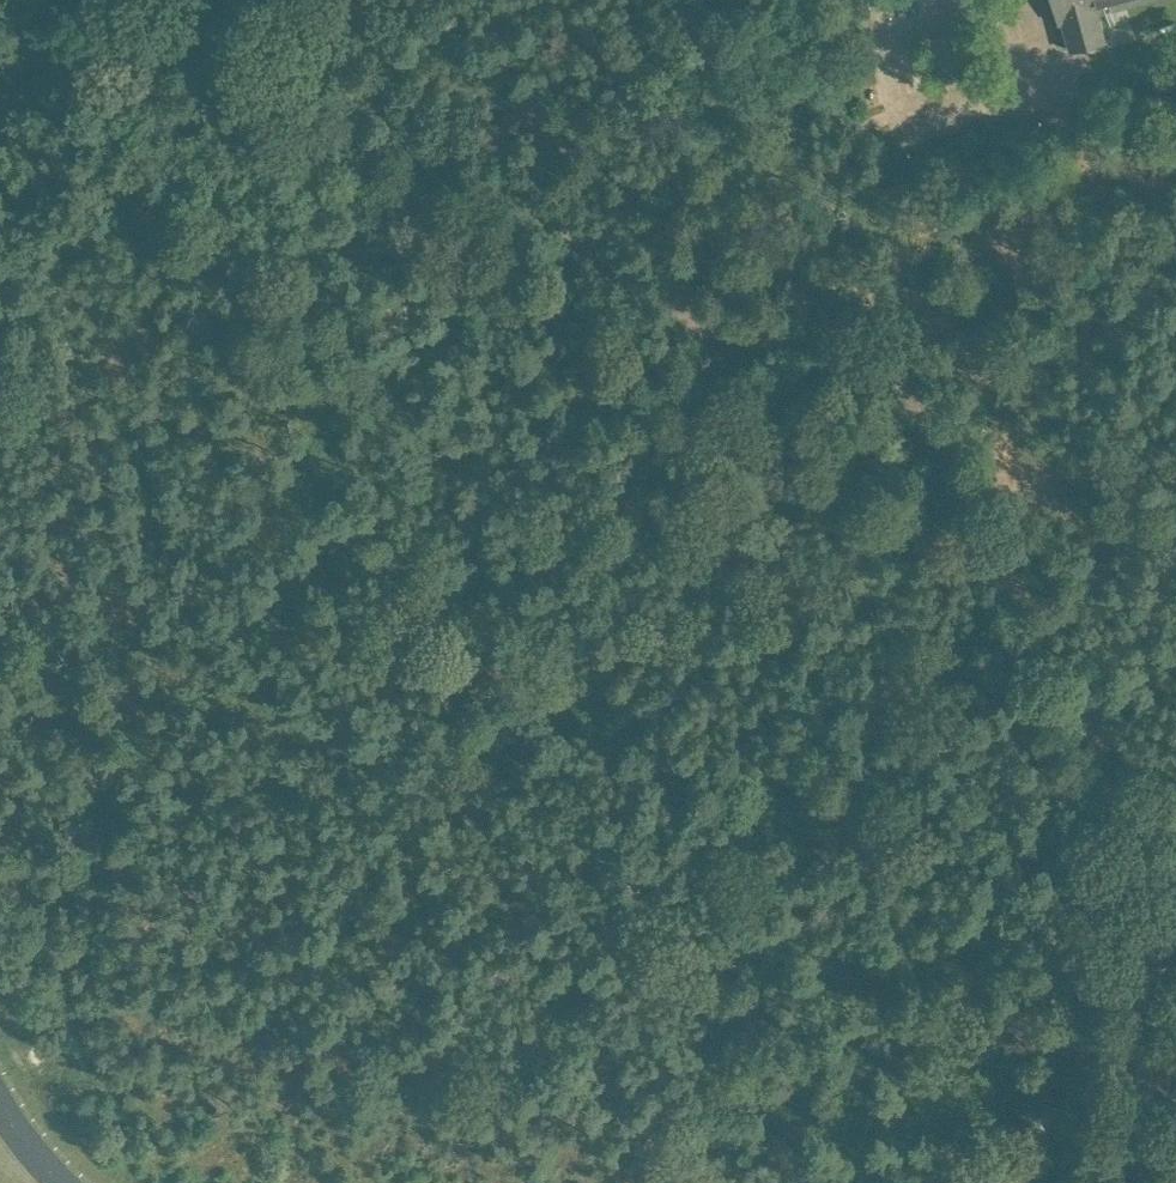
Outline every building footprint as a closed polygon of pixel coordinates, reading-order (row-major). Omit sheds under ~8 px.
[(1130,0),(1054,0),(1059,19),(1062,18),(1071,50),(1106,40),(1097,9),(1130,0)]
